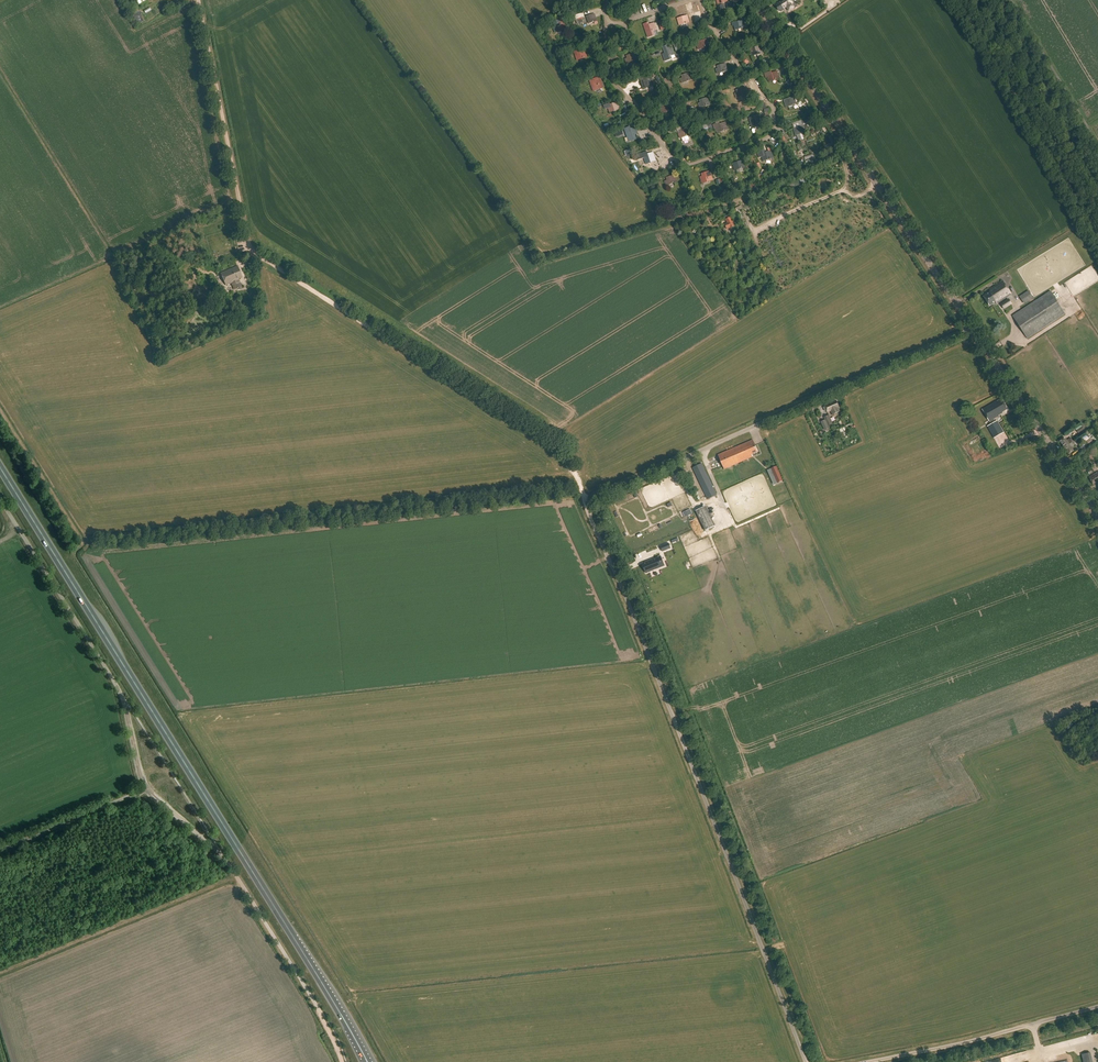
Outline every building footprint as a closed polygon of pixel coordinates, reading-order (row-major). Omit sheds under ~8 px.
[(795,7),(792,4),(793,4),(791,0),(782,0),(776,4),(777,5),(776,6),(779,11),(780,10),(781,12),(784,10),(784,9),(786,7),(789,11),(795,7)] [(588,24),(596,21),(593,14),(586,17),(588,24)] [(679,25),(689,22),(687,15),(679,17),(680,20),(677,20),(679,25)] [(564,29),(563,27),(566,26),(566,27),(570,26),(568,19),(564,20),(564,21),(554,24),(554,27),(553,28),(554,32),(564,29)] [(732,26),(733,26),(734,30),(745,27),(743,20),(735,22),(735,21),(731,22),(732,26)] [(649,23),(643,25),(648,37),(655,35),(653,31),(656,30),(654,23),(650,25),(649,23)] [(614,34),(618,41),(623,38),(620,31),(614,34)] [(698,49),(708,46),(706,39),(699,42),(700,44),(697,45),(698,49)] [(752,55),(762,52),(760,46),(753,48),(753,50),(750,51),(752,55)] [(664,58),(674,55),(672,47),(664,50),(665,53),(662,53),(664,58)] [(577,50),(574,51),(576,61),(588,57),(585,50),(577,52),(577,50)] [(626,64),(636,60),(634,53),(626,56),(627,58),(624,59),(626,64)] [(717,74),(727,70),(725,63),(717,66),(718,68),(715,69),(717,74)] [(766,78),(768,78),(769,82),(779,78),(777,71),(772,73),(771,71),(764,73),(766,78)] [(681,83),(692,79),(689,73),(681,75),(682,78),(680,79),(681,83)] [(590,82),(592,87),(593,92),(603,88),(599,77),(592,79),(592,82),(590,82)] [(644,88),(654,85),(652,78),(644,80),(645,83),(642,84),(644,88)] [(736,98),(746,94),(744,87),(736,90),(737,93),(735,93),(736,98)] [(786,107),(797,104),(794,97),(786,99),(787,102),(784,103),(786,107)] [(699,108),(709,105),(707,98),(699,100),(700,103),(698,103),(699,108)] [(605,110),(608,109),(609,113),(621,109),(618,102),(610,104),(610,103),(604,105),(605,110)] [(662,113),(672,110),(670,103),(662,105),(663,108),(660,109),(662,113)] [(751,125),(762,121),(759,114),(751,117),(752,120),(749,120),(751,125)] [(810,118),(802,121),(803,125),(806,124),(807,126),(810,126),(809,123),(811,122),(812,123),(816,121),(814,116),(810,117),(810,118)] [(726,122),(718,125),(717,123),(713,125),(714,129),(716,128),(717,133),(728,129),(726,122)] [(796,135),(806,132),(804,125),(795,127),(794,131),(796,135)] [(627,137),(637,134),(635,127),(627,130),(628,132),(626,133),(627,137)] [(680,138),(690,135),(687,127),(679,130),(680,133),(678,134),(680,138)] [(771,150),(765,152),(764,149),(757,152),(759,157),(762,156),(764,161),(774,158),(771,150)] [(645,162),(655,159),(653,152),(645,154),(646,157),(643,157),(645,162)] [(733,163),(733,165),(735,170),(745,167),(743,160),(733,163)] [(700,176),(702,181),(703,184),(713,180),(710,170),(702,173),(702,175),(700,176)] [(666,186),(676,182),(674,175),(666,178),(667,180),(664,180),(666,186)] [(734,225),(731,218),(727,219),(729,223),(726,225),(728,229),(734,225)] [(237,265),(220,273),(226,286),(231,283),(237,281),(236,280),(242,277),(237,265)] [(996,304),(1011,295),(1002,282),(989,290),(989,294),(984,297),(990,307),(996,303),(996,304)] [(1023,302),(1033,296),(1028,289),(1019,295),(1023,302)] [(1027,338),(1065,314),(1050,291),(1012,315),(1027,338)] [(1000,304),(1004,310),(1012,304),(1009,299),(1000,304)] [(987,426),(992,435),(994,438),(1004,432),(997,421),(995,421),(994,419),(999,416),(999,415),(1003,413),(1002,412),(1007,409),(1002,399),(997,402),(996,401),(982,409),(991,424),(987,426)] [(824,405),(826,410),(828,413),(831,412),(832,414),(839,411),(838,407),(839,407),(836,400),(824,405)] [(821,422),(825,430),(830,428),(829,426),(833,423),(829,415),(824,417),(825,420),(821,422)] [(1075,429),(1078,433),(1086,428),(1084,426),(1083,426),(1082,427),(1081,425),(1075,429)] [(1080,439),(1083,444),(1086,441),(1089,446),(1097,441),(1097,439),(1096,437),(1094,438),(1093,437),(1089,439),(1086,435),(1080,439)] [(1060,442),(1064,448),(1074,441),(1072,441),(1070,438),(1067,441),(1065,438),(1060,442)] [(731,482),(734,487),(723,491),(729,506),(767,489),(761,475),(740,484),(738,479),(742,477),(736,463),(753,456),(752,454),(758,451),(753,439),(718,454),(724,469),(727,467),(728,469),(726,470),(731,482)] [(1074,441),(1064,448),(1068,454),(1073,451),(1072,449),(1076,446),(1074,443),(1075,442),(1074,441)] [(693,467),(707,499),(717,495),(702,463),(693,467)] [(777,466),(771,469),(777,481),(782,479),(777,466)] [(1089,478),(1093,485),(1097,482),(1097,472),(1089,478)] [(743,505),(747,516),(774,506),(770,495),(743,505)] [(696,511),(705,531),(715,526),(706,506),(696,511)] [(660,546),(662,552),(671,548),(669,543),(660,546)] [(659,557),(642,564),(646,573),(662,567),(659,557)] [(1091,1052),(1081,1054),(1083,1061),(1093,1061),(1091,1052)]
